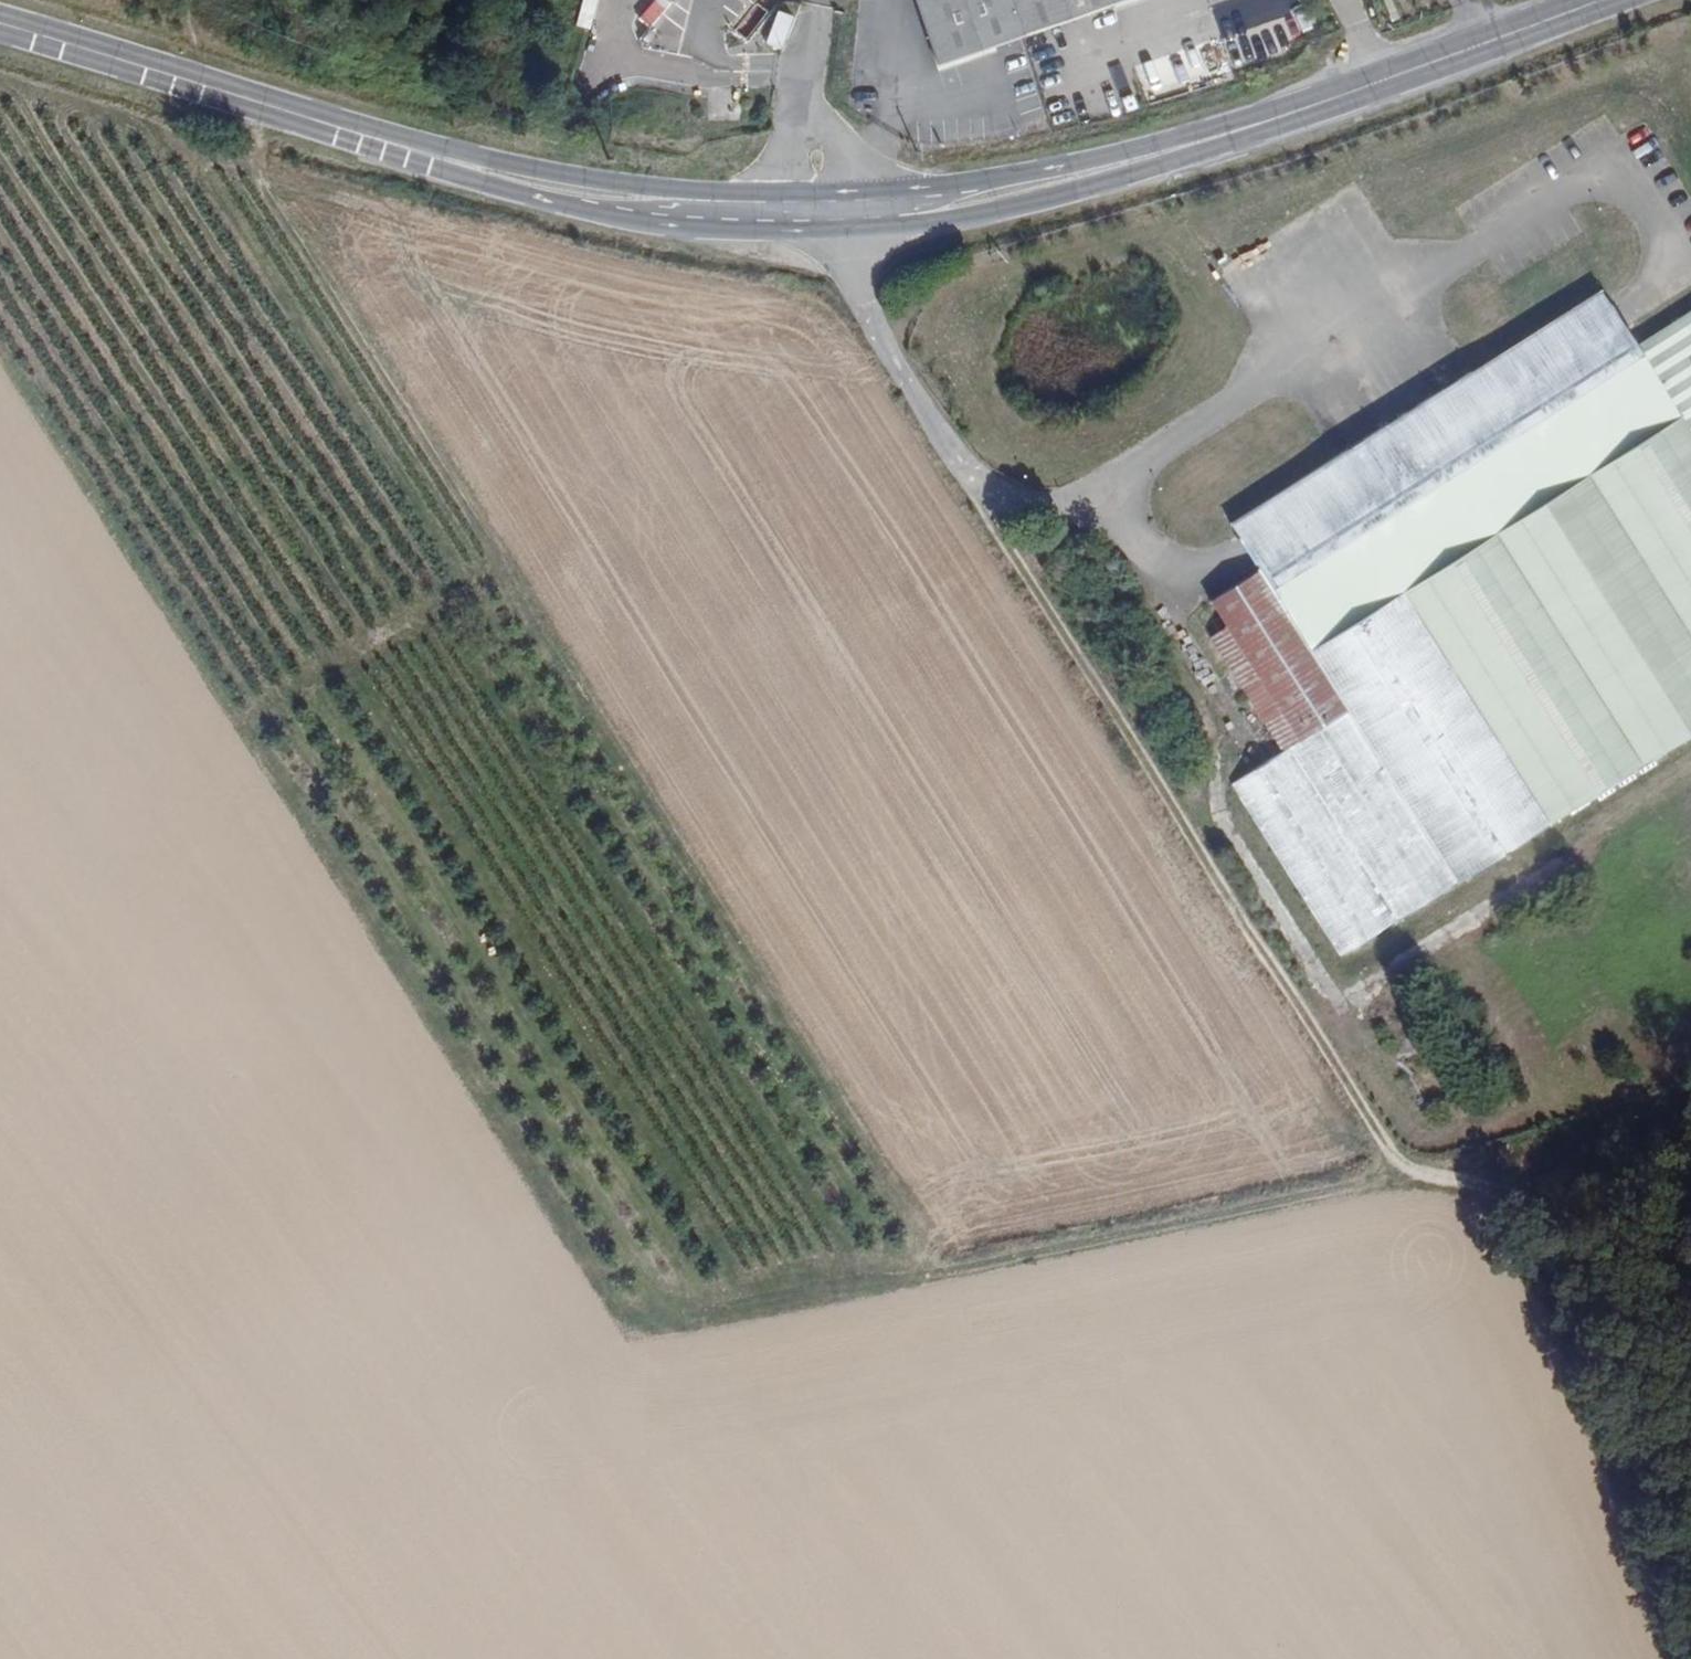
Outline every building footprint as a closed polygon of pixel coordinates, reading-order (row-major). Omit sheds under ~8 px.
[(578,26),(593,29),(599,0),(583,0),(578,26)] [(640,20),(654,31),(675,3),(671,0),(655,0),(640,20)] [(945,72),(1148,0),(919,0),(945,72)] [(784,51),(796,15),(779,9),(766,45),(784,51)] [(1690,768),(1690,329),(1657,353),(1638,318),(1620,287),(1249,521),(1262,554),(1272,580),(1220,617),(1298,764),(1248,801),(1361,976),(1690,768)]
